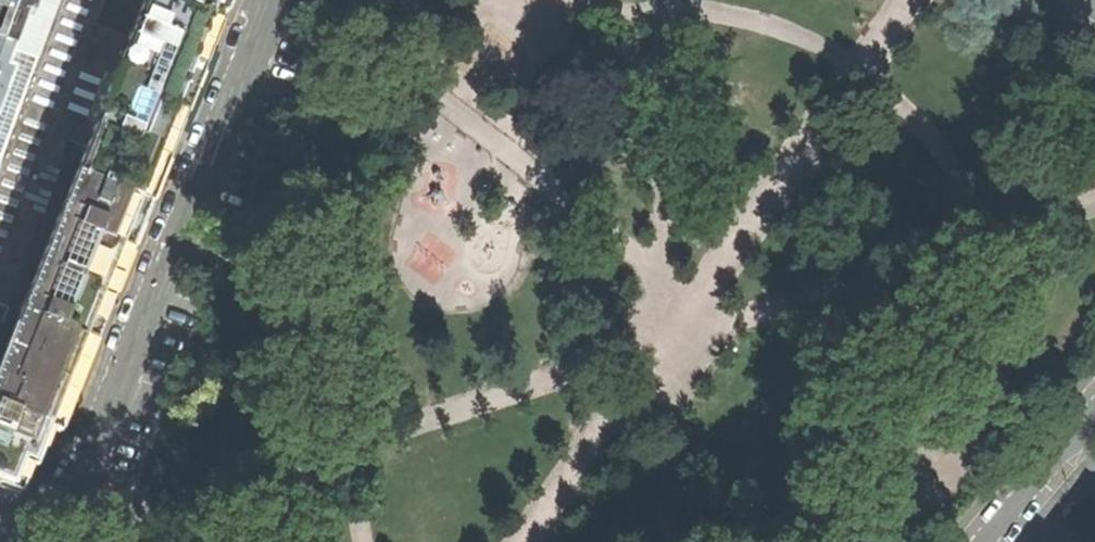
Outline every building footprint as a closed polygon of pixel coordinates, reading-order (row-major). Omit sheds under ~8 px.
[(10,484),(18,461),(33,467),(51,421),(88,328),(125,235),(158,151),(165,134),(173,132),(211,35),(217,20),(168,0),(0,0),(0,480),(10,484)] [(217,20),(225,0),(168,0),(217,20)]
